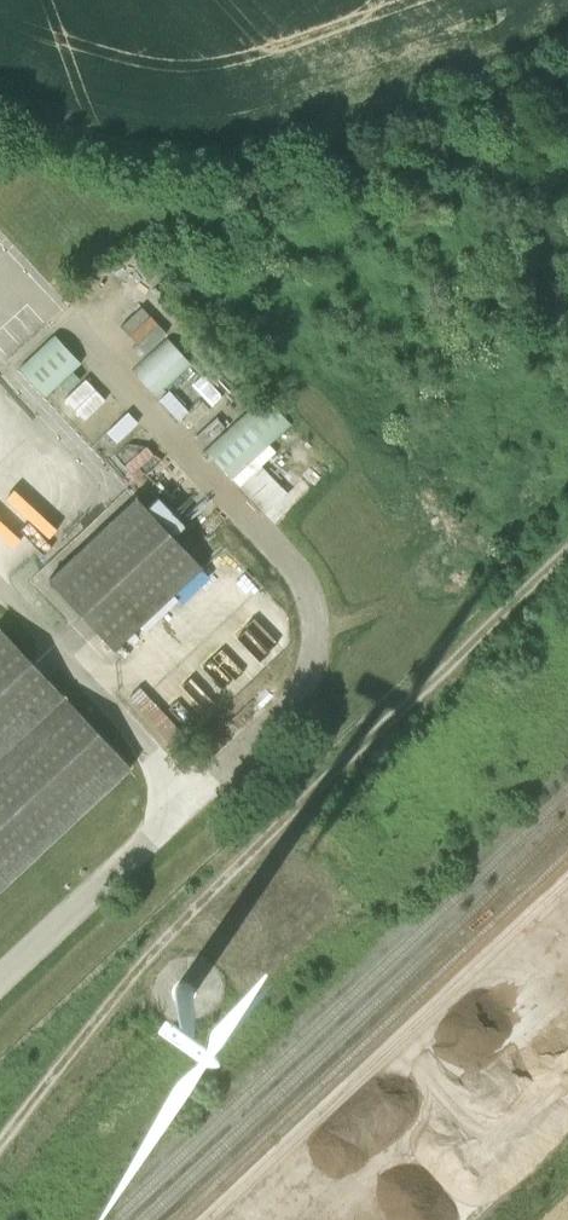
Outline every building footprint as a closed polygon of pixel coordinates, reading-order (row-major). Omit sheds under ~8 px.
[(160,325),(138,344),(146,353),(167,334),(160,325)] [(54,334),(18,367),(45,395),(80,362),(54,334)] [(167,337),(131,368),(155,395),(190,363),(167,337)] [(201,373),(191,383),(211,405),(221,394),(201,373)] [(168,389),(158,399),(179,420),(181,418),(189,427),(209,408),(201,399),(200,400),(198,399),(188,409),(168,389)] [(264,394),(204,448),(265,514),(302,478),(268,443),(290,423),(264,394)] [(126,411),(105,431),(115,441),(136,421),(126,411)] [(216,416),(194,436),(203,446),(225,426),(216,416)] [(135,495),(48,578),(113,649),(140,623),(145,629),(176,600),(180,604),(209,576),(201,567),(202,566),(135,495)] [(157,496),(147,506),(173,534),(184,524),(157,496)] [(130,765),(0,627),(0,887),(130,765)] [(138,684),(126,696),(168,740),(180,728),(138,684)]
